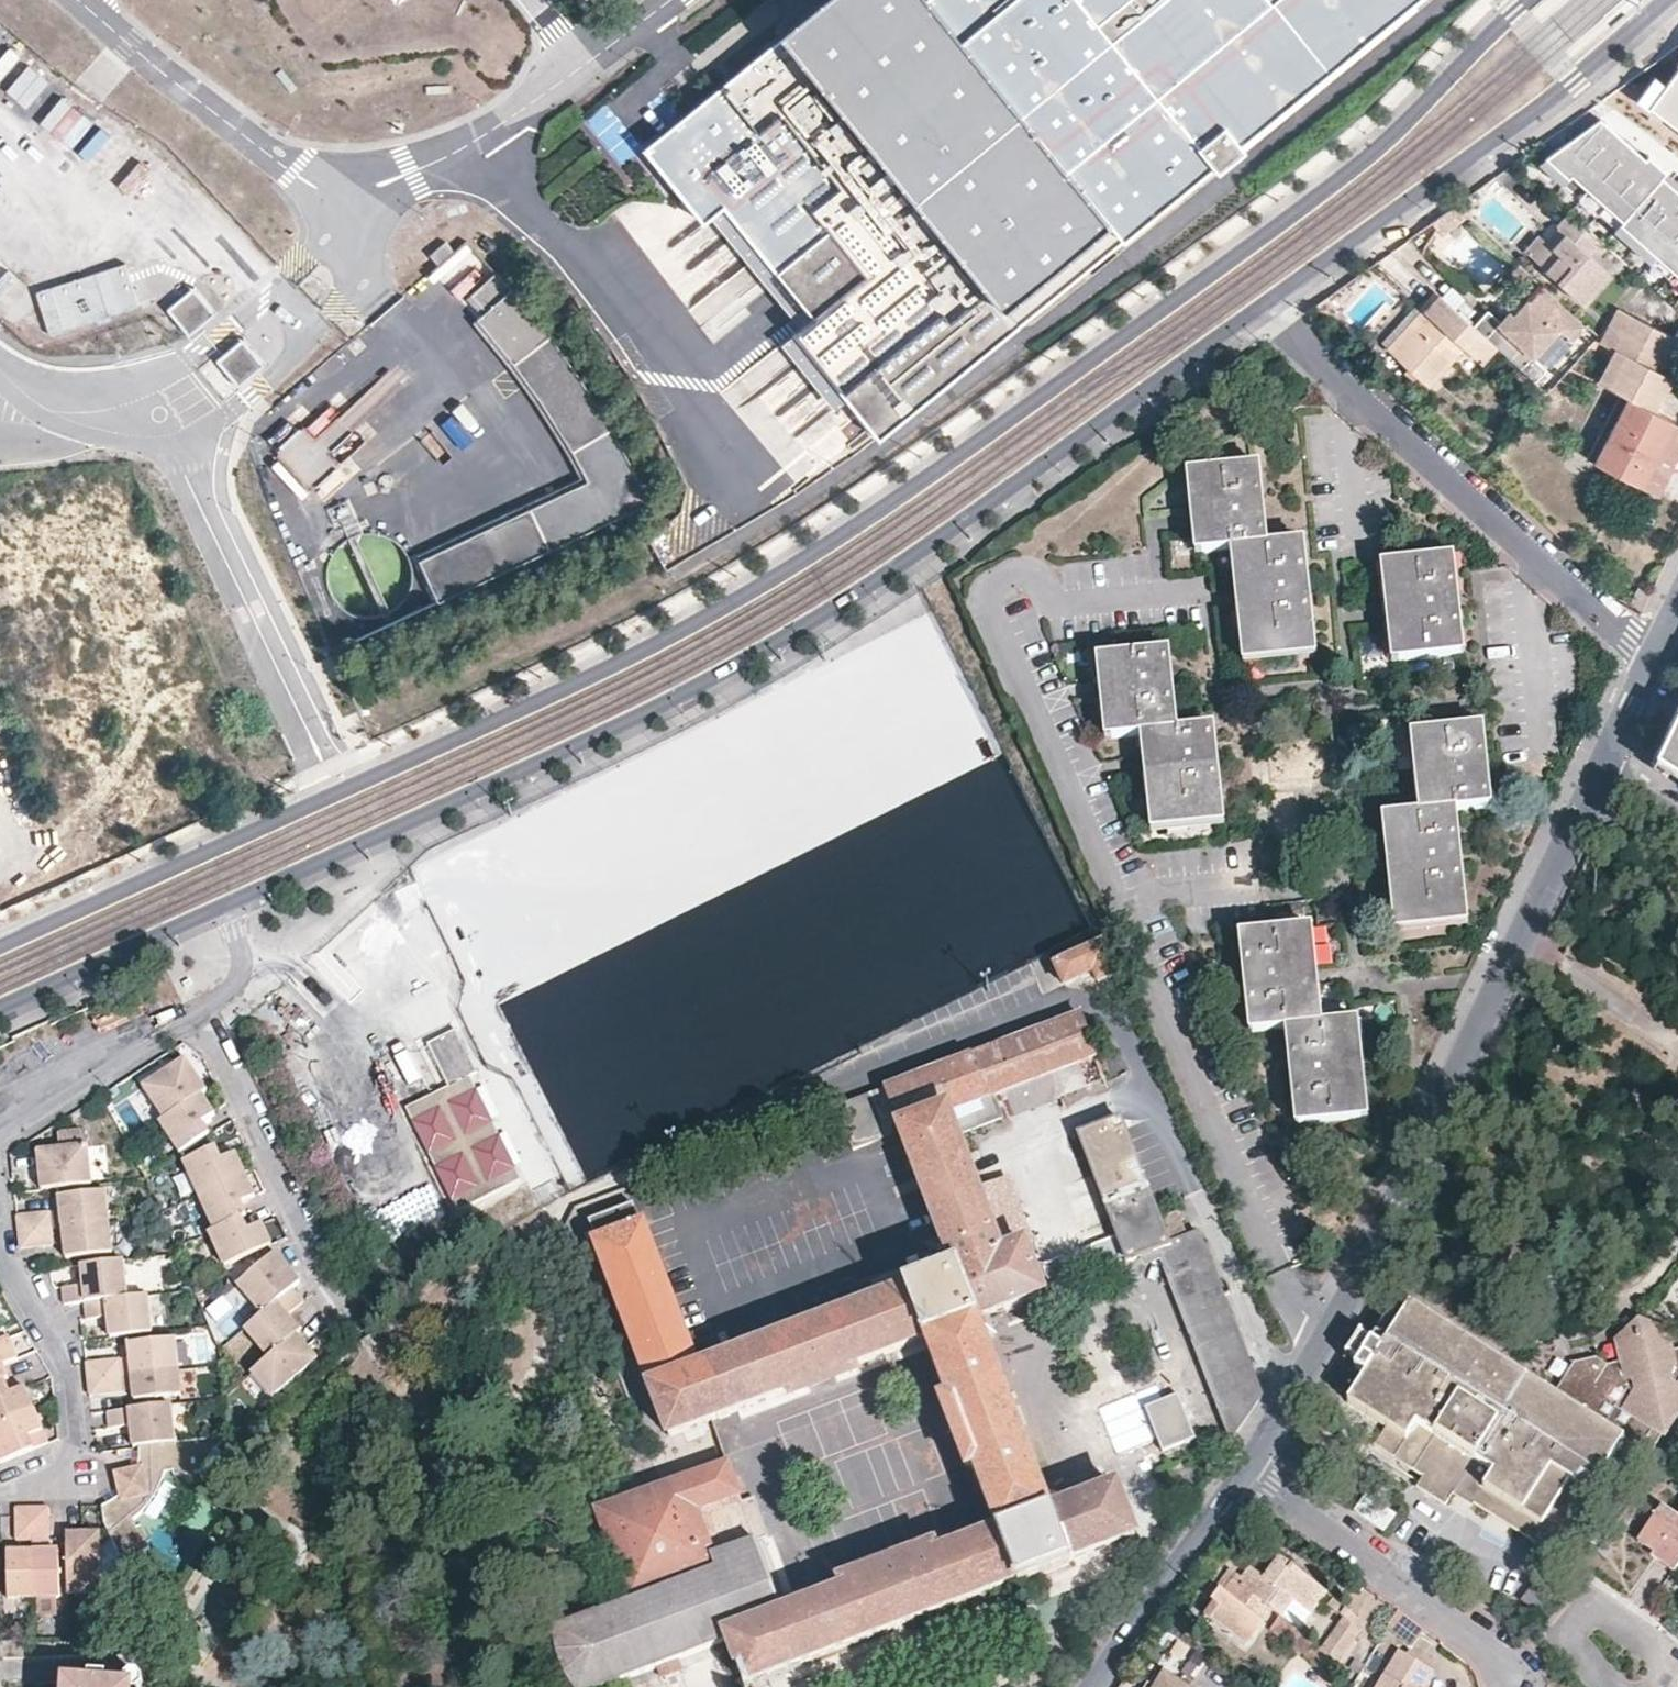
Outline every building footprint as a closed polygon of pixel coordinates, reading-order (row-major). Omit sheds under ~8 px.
[(654,152),(713,224),(731,207),(820,318),(802,335),(883,440),(1417,0),(818,0),(774,35),(785,49),(654,152)] [(1667,72),(1657,64),(1631,99),(1677,133),(1677,56),(1667,72)] [(7,93),(29,111),(50,85),(28,67),(7,93)] [(62,99),(42,125),(96,167),(116,141),(62,99)] [(1604,121),(1550,160),(1571,179),(1575,177),(1627,223),(1666,180),(1671,174),(1653,158),(1650,161),(1604,121)] [(1666,180),(1627,223),(1624,227),(1677,274),(1677,191),(1666,180)] [(1472,195),(1457,206),(1467,214),(1479,201),(1472,195)] [(1588,227),(1571,212),(1560,225),(1561,226),(1568,233),(1542,262),(1586,303),(1613,273),(1595,255),(1605,243),(1588,227)] [(1530,251),(1542,262),(1568,233),(1561,226),(1550,240),(1544,234),(1530,251)] [(38,293),(52,338),(142,310),(128,265),(38,293)] [(21,285),(11,272),(0,280),(0,298),(2,300),(21,285)] [(587,483),(421,562),(439,604),(651,503),(614,430),(557,348),(497,278),(470,302),(484,317),(475,327),(515,371),(559,433),(587,483)] [(1494,343),(1428,284),(1414,301),(1427,313),(1393,352),(1426,383),(1461,344),(1480,361),(1494,343)] [(1587,324),(1543,284),(1530,297),(1528,295),(1513,311),(1509,308),(1496,322),(1534,357),(1560,328),(1573,340),(1587,324)] [(169,312),(192,337),(218,314),(195,289),(169,312)] [(1380,340),(1393,352),(1427,313),(1414,301),(1380,340)] [(1619,349),(1602,379),(1624,392),(1631,396),(1657,408),(1675,374),(1672,373),(1658,366),(1675,335),(1619,305),(1604,341),(1619,349)] [(1675,335),(1658,366),(1672,373),(1677,362),(1677,337),(1675,335)] [(222,358),(241,385),(265,368),(246,341),(222,358)] [(1624,392),(1590,456),(1598,459),(1631,396),(1624,392)] [(1631,396),(1598,459),(1643,485),(1677,419),(1657,408),(1631,396)] [(303,492),(344,472),(332,448),(352,438),(338,409),(276,440),(303,492)] [(1643,485),(1658,491),(1677,452),(1677,419),(1643,485)] [(1255,465),(1193,472),(1202,553),(1240,549),(1264,546),(1255,465)] [(410,592),(413,576),(410,559),(400,545),(387,536),(370,533),(353,536),(340,544),(330,559),(326,576),(329,591),(338,606),(351,615),(370,619),(388,615),(401,606),(410,592)] [(1299,542),(1264,546),(1240,549),(1248,630),(1241,631),(1244,660),(1317,652),(1313,622),(1308,623),(1299,542)] [(1451,557),(1388,564),(1400,661),(1463,655),(1451,557)] [(1166,653),(1103,658),(1111,739),(1147,735),(1174,732),(1166,653)] [(1677,778),(1677,707),(1658,750),(1671,758),(1666,770),(1677,778)] [(1479,726),(1419,732),(1427,812),(1451,809),(1488,806),(1479,726)] [(1210,728),(1174,732),(1147,735),(1153,797),(1148,797),(1152,827),(1223,819),(1220,789),(1216,789),(1210,728)] [(1666,770),(1671,758),(1658,750),(1652,761),(1666,770)] [(1459,889),(1451,809),(1427,812),(1390,815),(1399,894),(1393,894),(1397,925),(1468,918),(1466,889),(1459,889)] [(1304,929),(1242,935),(1252,1033),(1290,1029),(1315,1026),(1304,929)] [(1103,937),(1050,960),(1059,983),(1088,970),(1094,981),(1117,970),(1103,937)] [(665,1427),(941,1325),(1013,1521),(1046,1508),(973,1314),(1040,1289),(1021,1238),(1014,1219),(1006,1222),(1004,1217),(989,1222),(981,1225),(945,1130),(998,1110),(990,1087),(1048,1066),(1056,1089),(1102,1072),(1078,1007),(880,1081),(895,1123),(948,1261),(901,1278),(902,1281),(693,1359),(639,1214),(637,1215),(630,1196),(587,1212),(594,1231),(592,1231),(592,1232),(665,1427)] [(1352,1022),(1315,1026),(1290,1029),(1301,1125),(1362,1119),(1352,1022)] [(527,1177),(455,1032),(426,1047),(446,1088),(404,1109),(456,1212),(527,1177)] [(198,1091),(202,1089),(189,1070),(180,1057),(139,1084),(160,1116),(198,1091)] [(990,1087),(998,1110),(1056,1089),(1048,1066),(990,1087)] [(849,1141),(895,1123),(880,1081),(832,1099),(849,1141)] [(206,1103),(198,1091),(160,1116),(155,1120),(176,1151),(205,1131),(197,1120),(211,1110),(206,1103)] [(1122,1120),(1081,1135),(1130,1262),(1157,1251),(1166,1248),(1236,1432),(1263,1394),(1224,1291),(1201,1231),(1190,1236),(1181,1212),(1161,1221),(1122,1120)] [(81,1145),(79,1129),(56,1131),(57,1147),(35,1149),(37,1167),(39,1187),(89,1182),(85,1144),(81,1145)] [(194,1193),(240,1172),(235,1159),(231,1150),(216,1156),(210,1145),(179,1159),(194,1193)] [(245,1182),(240,1172),(194,1193),(209,1227),(237,1215),(242,1212),(235,1198),(250,1192),(245,1182)] [(61,1225),(107,1219),(104,1188),(57,1193),(58,1202),(61,1225)] [(47,1209),(13,1212),(15,1229),(49,1225),(47,1209)] [(242,1227),(237,1215),(209,1227),(204,1229),(219,1264),(267,1242),(261,1228),(257,1220),(242,1227)] [(111,1250),(107,1219),(61,1225),(64,1249),(64,1255),(111,1250)] [(49,1225),(15,1229),(17,1247),(31,1246),(52,1244),(49,1225)] [(1157,1251),(1230,1440),(1236,1432),(1166,1248),(1157,1251)] [(289,1284),(295,1278),(283,1264),(271,1250),(233,1283),(257,1311),(289,1284)] [(61,1292),(62,1302),(77,1301),(84,1300),(126,1295),(123,1258),(79,1263),(81,1283),(61,1285),(61,1292)] [(241,1326),(265,1354),(292,1330),(296,1327),(282,1311),(299,1295),(294,1289),(289,1284),(257,1311),(241,1326)] [(151,1330),(147,1293),(126,1295),(84,1300),(85,1311),(85,1317),(107,1316),(109,1335),(151,1330)] [(1379,1354),(1350,1400),(1387,1425),(1377,1443),(1425,1475),(1421,1481),(1422,1490),(1433,1497),(1445,1504),(1456,1487),(1461,1478),(1480,1491),(1474,1498),(1494,1511),(1500,1503),(1519,1516),(1513,1524),(1553,1548),(1592,1489),(1577,1480),(1582,1472),(1587,1475),(1588,1471),(1594,1475),(1593,1478),(1597,1482),(1627,1437),(1557,1393),(1413,1301),(1385,1345),(1393,1351),(1389,1358),(1379,1354)] [(921,1333),(994,1526),(1013,1521),(941,1325),(921,1333)] [(265,1354),(248,1369),(269,1392),(313,1353),(306,1345),(292,1330),(265,1354)] [(0,1337),(0,1380),(5,1378),(10,1375),(4,1363),(18,1356),(14,1346),(8,1334),(0,1337)] [(1644,1334),(1632,1340),(1638,1351),(1654,1347),(1658,1336),(1644,1334)] [(131,1372),(177,1367),(173,1336),(127,1340),(128,1348),(131,1372)] [(1675,1355),(1671,1337),(1658,1336),(1654,1347),(1638,1351),(1632,1340),(1618,1349),(1620,1369),(1610,1372),(1597,1358),(1576,1362),(1557,1393),(1627,1437),(1649,1452),(1663,1432),(1668,1433),(1677,1417),(1677,1355),(1675,1355)] [(118,1357),(84,1359),(86,1378),(120,1373),(118,1357)] [(179,1392),(177,1367),(131,1372),(133,1391),(134,1397),(179,1392)] [(120,1373),(86,1378),(88,1391),(121,1387),(120,1373)] [(5,1378),(0,1380),(0,1418),(33,1404),(28,1392),(25,1385),(10,1391),(5,1378)] [(1077,1463),(1154,1433),(1143,1403),(1137,1387),(1060,1417),(1077,1463)] [(1193,1435),(1176,1390),(1143,1403),(1154,1433),(1160,1447),(1193,1435)] [(129,1425),(131,1444),(138,1444),(174,1439),(170,1402),(108,1409),(108,1418),(109,1426),(129,1425)] [(33,1446),(29,1435),(42,1429),(37,1415),(33,1404),(0,1418),(0,1461),(33,1446)] [(215,1447),(227,1456),(236,1444),(222,1434),(174,1439),(138,1444),(138,1454),(136,1465),(136,1469),(131,1478),(125,1483),(118,1491),(100,1502),(102,1522),(127,1574),(147,1545),(138,1524),(134,1526),(131,1518),(143,1507),(152,1495),(159,1482),(163,1471),(171,1470),(172,1473),(200,1469),(215,1447)] [(1052,1526),(758,1635),(752,1618),(782,1605),(756,1534),(713,1550),(698,1511),(725,1501),(723,1493),(737,1487),(726,1455),(593,1505),(627,1596),(555,1626),(555,1647),(558,1661),(565,1674),(572,1686),(590,1686),(625,1674),(630,1686),(659,1686),(650,1664),(725,1636),(740,1679),(1013,1576),(1013,1579),(1063,1561),(1062,1557),(1131,1532),(1113,1484),(1046,1508),(1052,1526)] [(114,1473),(116,1479),(123,1473),(126,1465),(113,1468),(114,1473)] [(116,1479),(118,1491),(125,1483),(131,1478),(136,1469),(136,1465),(126,1465),(123,1473),(116,1479)] [(1577,1480),(1592,1489),(1597,1482),(1593,1478),(1594,1475),(1588,1471),(1587,1475),(1582,1472),(1577,1480)] [(1456,1487),(1474,1498),(1480,1491),(1461,1478),(1456,1487)] [(737,1487),(756,1534),(768,1529),(751,1482),(737,1487)] [(1655,1550),(1652,1554),(1675,1571),(1677,1566),(1677,1513),(1661,1501),(1640,1531),(1643,1542),(1655,1550)] [(1494,1511),(1513,1524),(1519,1516),(1500,1503),(1494,1511)] [(47,1537),(47,1505),(30,1506),(31,1538),(47,1537)] [(31,1538),(30,1506),(16,1507),(16,1538),(31,1538)] [(1013,1521),(994,1526),(782,1605),(752,1618),(758,1635),(1052,1526),(1046,1508),(1013,1521)] [(64,1532),(66,1593),(99,1592),(99,1531),(77,1532),(64,1532)] [(31,1550),(32,1596),(35,1596),(56,1596),(58,1596),(57,1549),(49,1549),(31,1550)] [(7,1597),(32,1596),(31,1550),(13,1550),(6,1550),(7,1597)] [(1303,1574),(1280,1557),(1266,1577),(1258,1589),(1242,1578),(1237,1574),(1224,1591),(1222,1590),(1213,1603),(1215,1604),(1206,1618),(1249,1648),(1268,1622),(1265,1620),(1272,1609),(1301,1629),(1326,1591),(1303,1574)] [(1251,1567),(1242,1578),(1258,1589),(1266,1577),(1251,1567)] [(1528,1598),(1544,1610),(1558,1592),(1541,1581),(1528,1598)] [(56,1596),(35,1596),(36,1616),(56,1616),(56,1596)] [(1330,1605),(1347,1616),(1351,1610),(1353,1608),(1336,1597),(1330,1605)] [(1347,1616),(1365,1627),(1369,1623),(1351,1610),(1347,1616)] [(1346,1655),(1365,1627),(1347,1616),(1335,1632),(1326,1646),(1316,1660),(1333,1672),(1339,1662),(1344,1665),(1348,1658),(1346,1655)] [(1309,1655),(1316,1660),(1326,1646),(1318,1642),(1309,1655)] [(1434,1669),(1419,1660),(1401,1649),(1378,1686),(1424,1686),(1434,1669)] [(1336,1675),(1344,1665),(1339,1662),(1333,1672),(1336,1675)] [(1165,1677),(1159,1686),(1180,1686),(1165,1677)]
